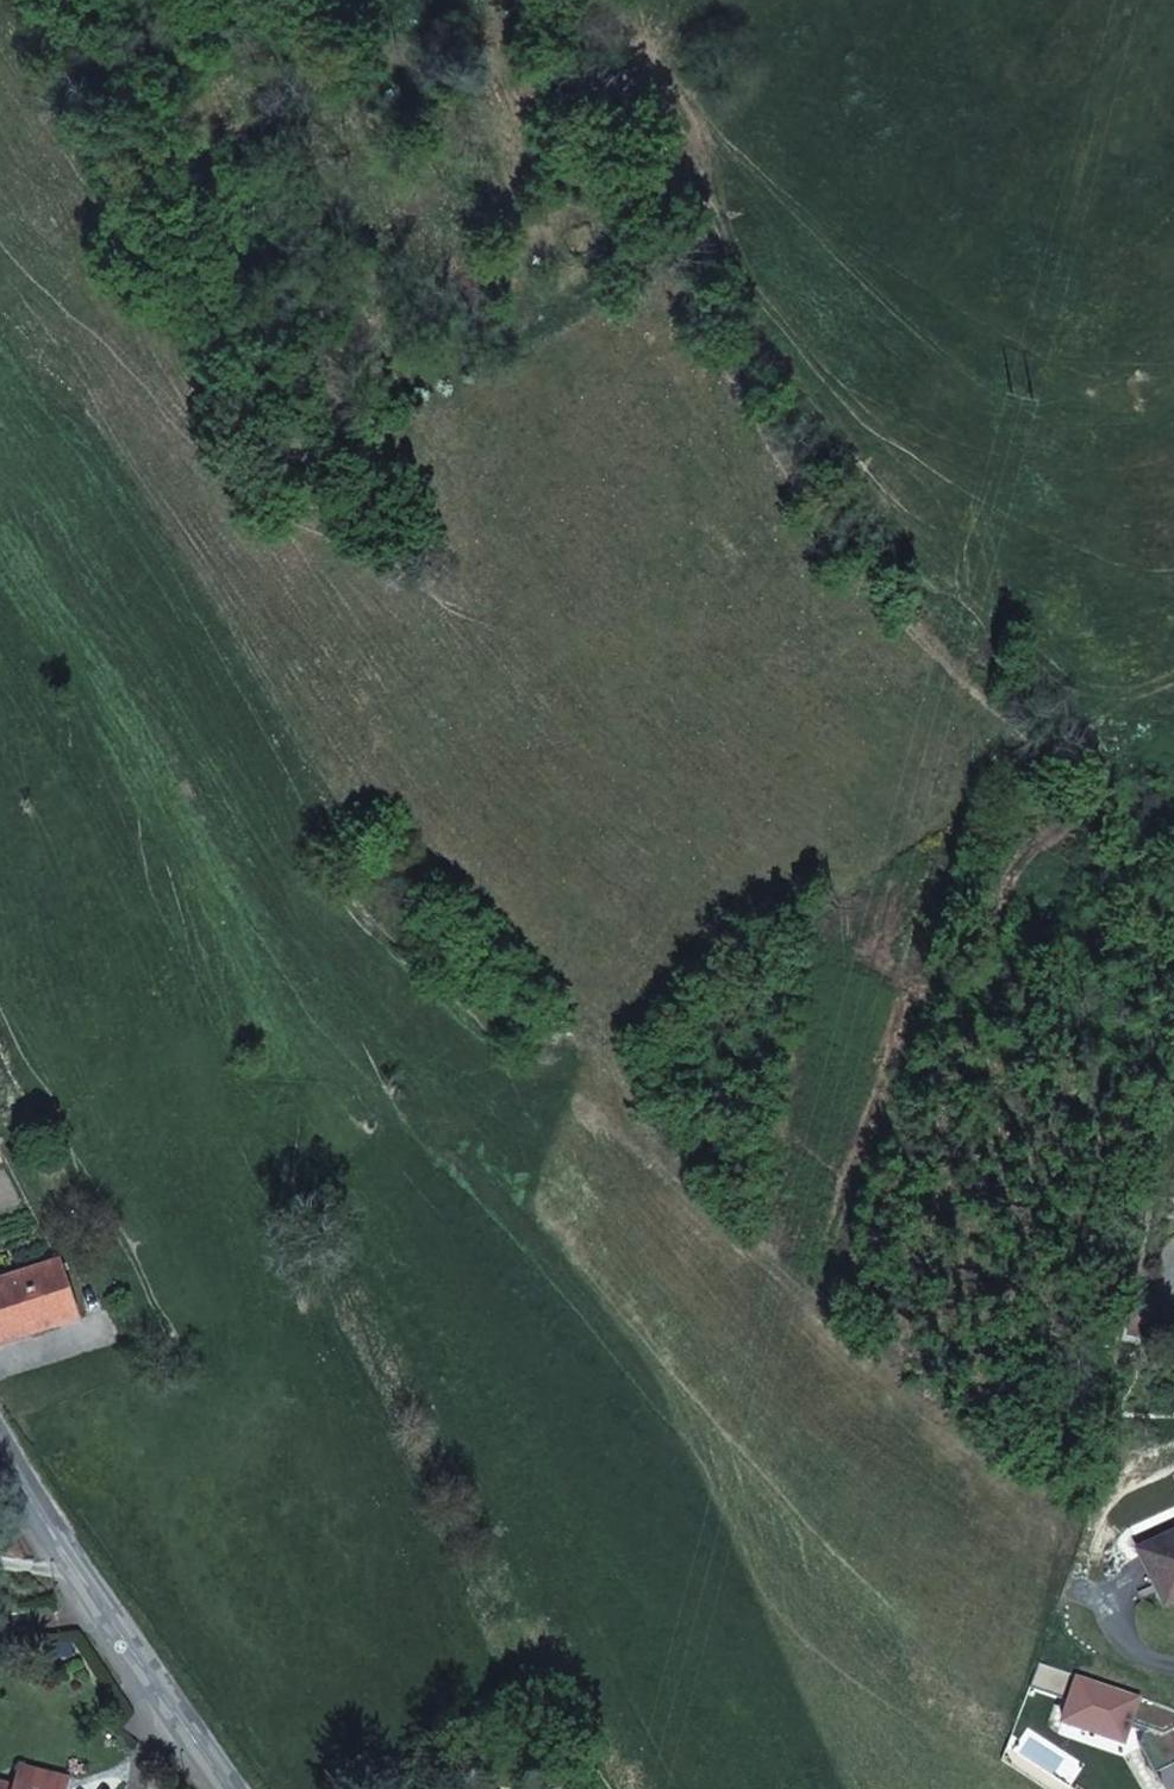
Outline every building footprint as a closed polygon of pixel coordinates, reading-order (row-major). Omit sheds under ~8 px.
[(0,1288),(0,1337),(29,1327),(31,1334),(79,1318),(61,1263),(11,1279),(11,1277),(0,1280),(0,1287),(0,1288)] [(1135,1312),(1127,1334),(1145,1339),(1152,1316),(1135,1312)] [(31,1334),(29,1327),(0,1337),(0,1345),(31,1334)] [(1139,1550),(1164,1607),(1173,1602),(1173,1533),(1139,1550)] [(18,1783),(41,1788),(65,1788),(67,1781),(22,1769),(18,1783)]
